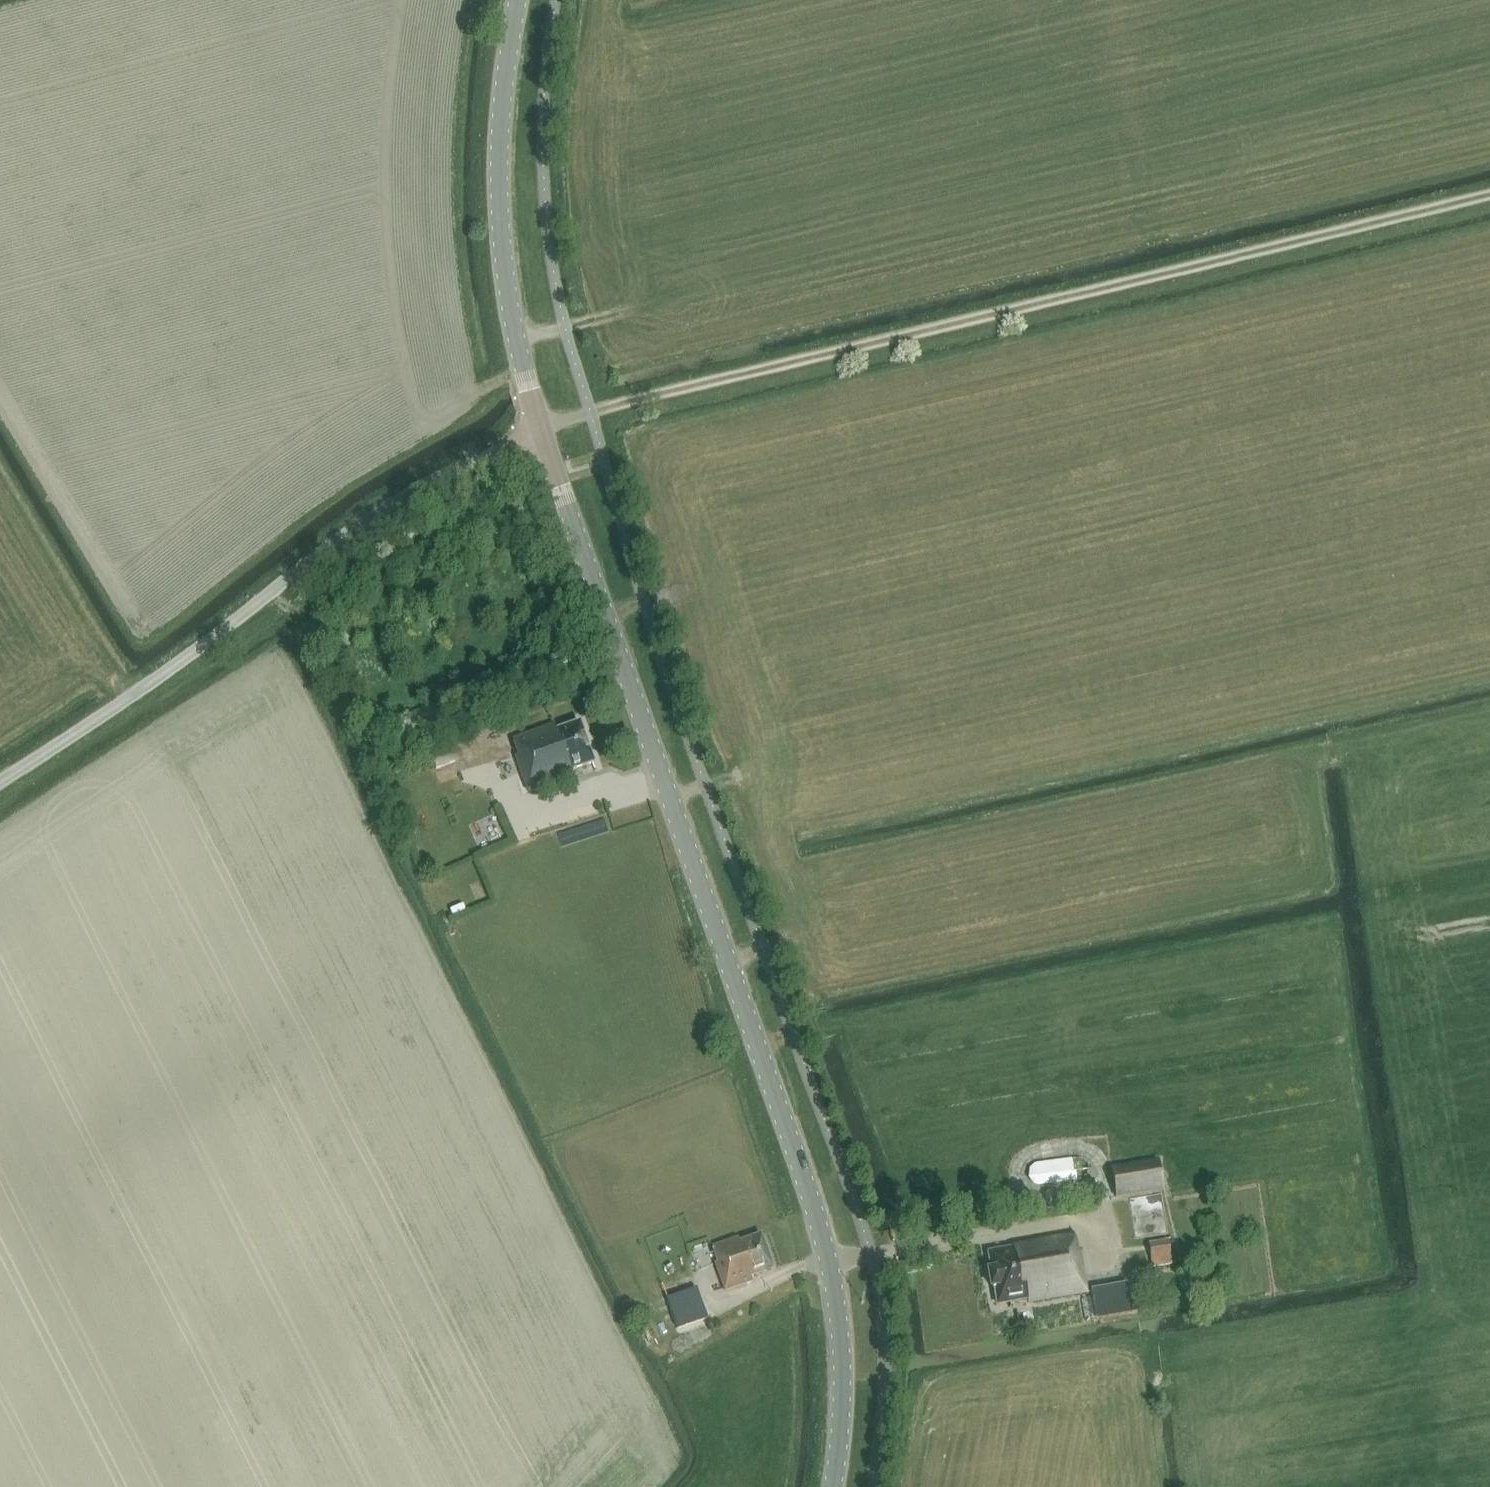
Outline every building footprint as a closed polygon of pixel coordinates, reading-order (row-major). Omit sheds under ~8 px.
[(570,771),(593,763),(579,723),(556,731),(554,726),(513,741),(518,756),(516,757),(528,792),(572,776),(570,771)] [(436,769),(455,762),(451,750),(432,757),(436,769)] [(1116,1198),(1162,1190),(1157,1161),(1111,1168),(1116,1198)] [(752,1277),(773,1269),(760,1235),(739,1242),(738,1238),(711,1248),(717,1262),(715,1263),(725,1291),(753,1281),(752,1277)] [(1027,1302),(1086,1292),(1079,1251),(1076,1252),(1073,1235),(1012,1246),(1012,1249),(988,1253),(991,1270),(988,1271),(991,1288),(994,1287),(997,1304),(1027,1299),(1027,1302)] [(1151,1268),(1171,1264),(1168,1241),(1149,1243),(1151,1268)] [(671,1306),(698,1296),(692,1279),(664,1289),(671,1306)] [(1132,1313),(1128,1292),(1127,1286),(1126,1284),(1091,1290),(1091,1292),(1090,1293),(1095,1320),(1132,1313)]
